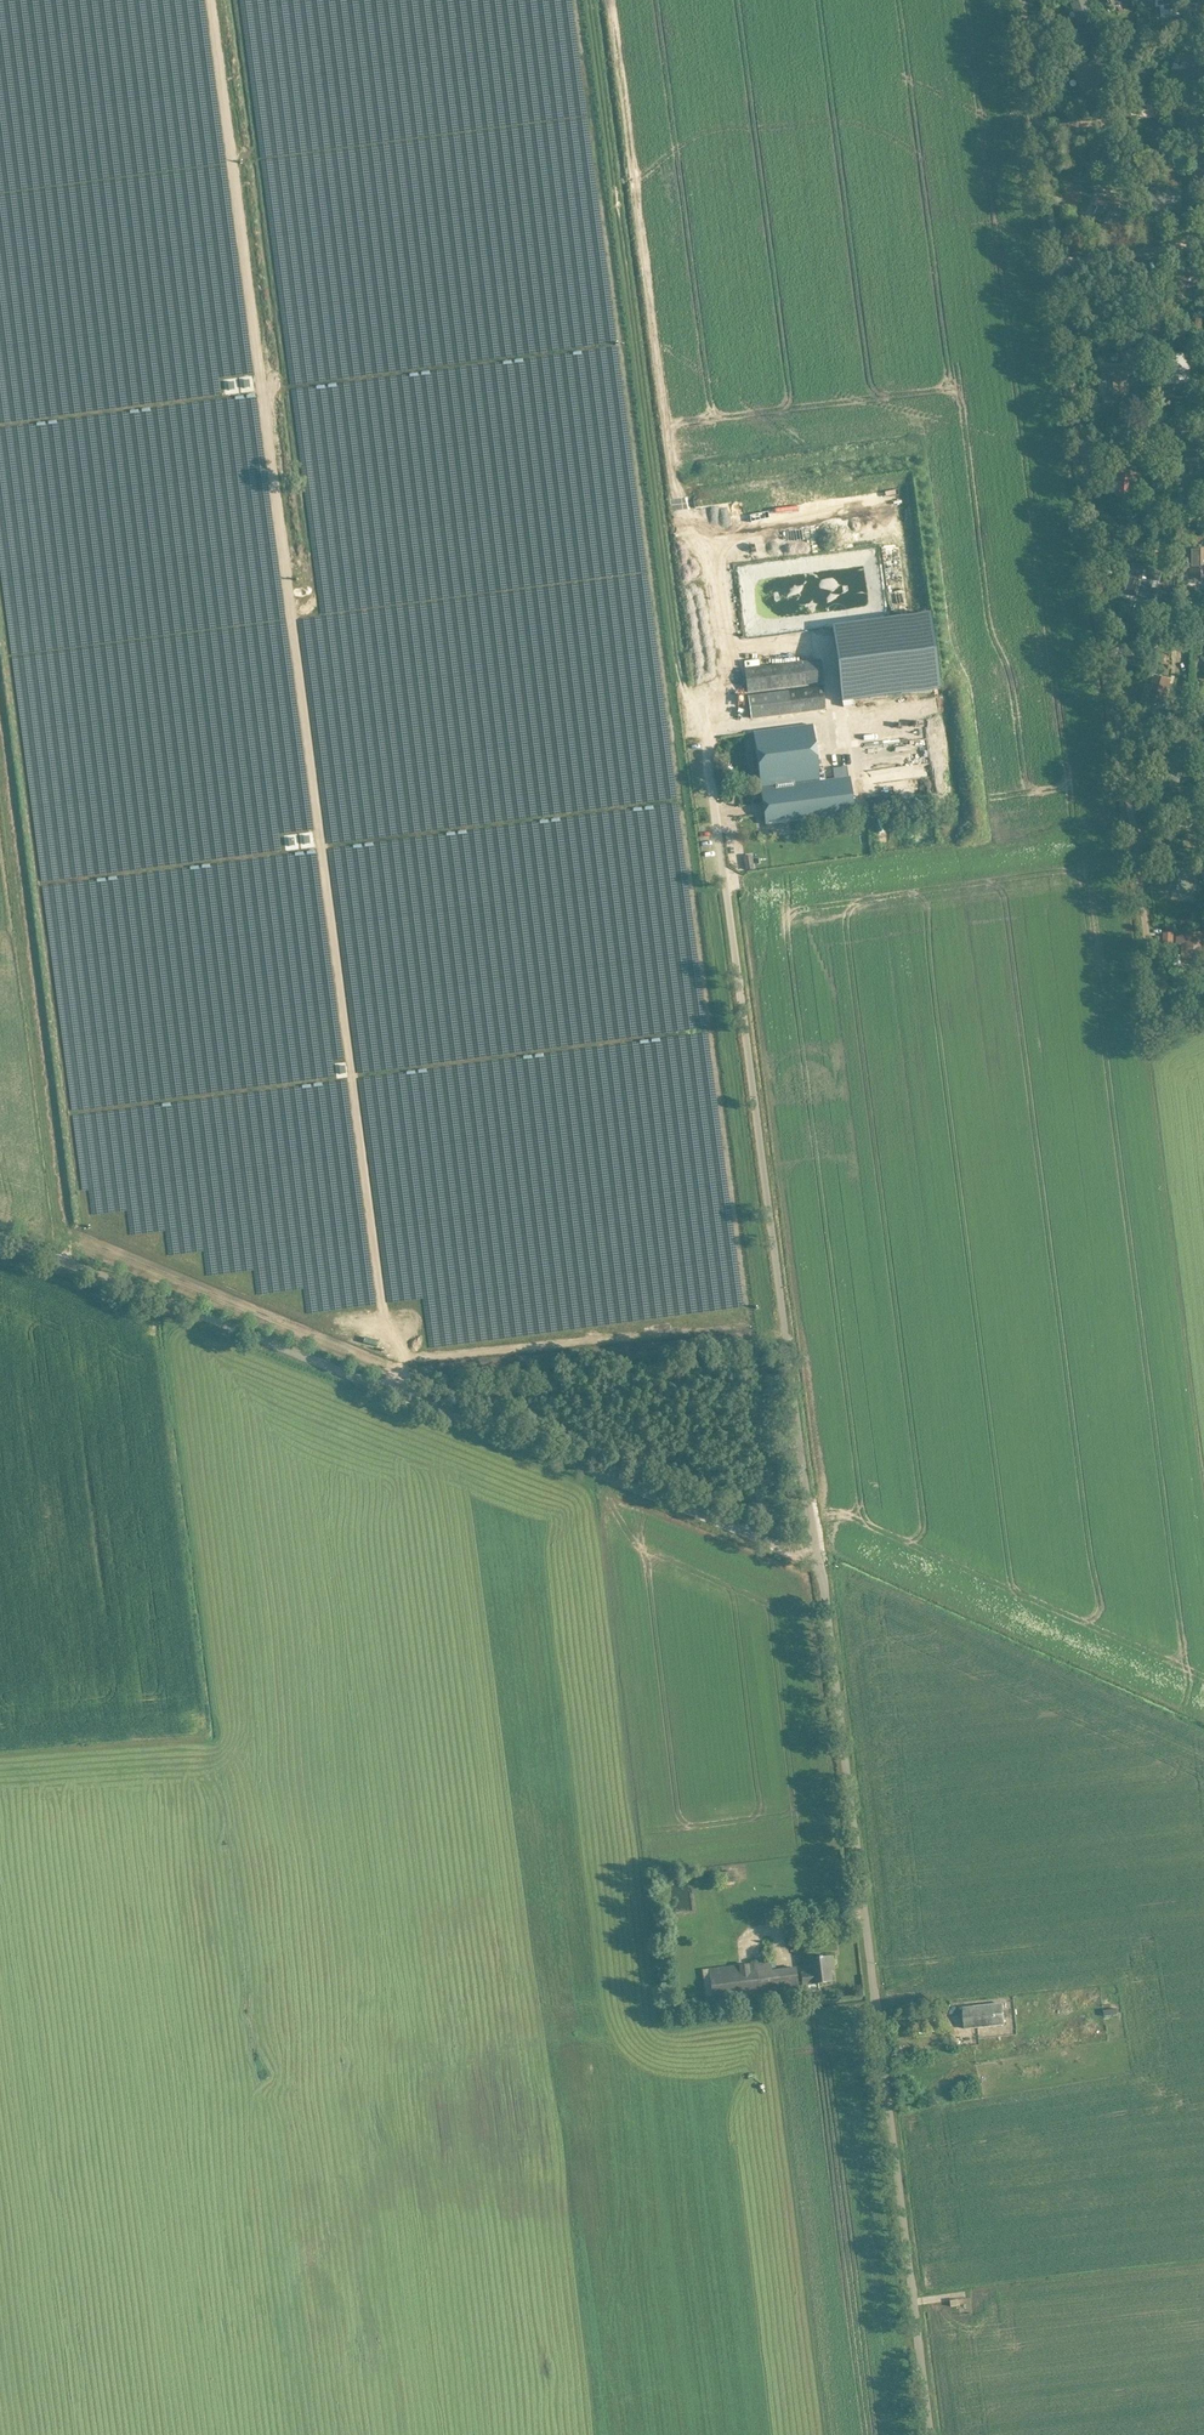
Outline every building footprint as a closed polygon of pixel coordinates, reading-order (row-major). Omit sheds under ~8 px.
[(1070,4),(1080,28),(1095,21),(1086,0),(1080,0),(1070,4)] [(1156,8),(1162,8),(1164,17),(1177,15),(1175,0),(1155,0),(1156,8)] [(1110,84),(1097,62),(1076,75),(1086,91),(1101,83),(1104,88),(1108,85),(1110,84)] [(1136,105),(1137,111),(1154,108),(1152,93),(1132,96),(1133,105),(1136,105)] [(1105,170),(1104,146),(1092,147),(1093,171),(1105,170)] [(1099,191),(1093,205),(1099,207),(1095,215),(1106,220),(1110,212),(1115,214),(1121,200),(1099,191)] [(1095,301),(1098,318),(1110,316),(1107,299),(1095,301)] [(1196,351),(1203,350),(1203,336),(1194,337),(1196,351)] [(1142,352),(1127,354),(1128,364),(1143,362),(1142,352)] [(1188,363),(1194,362),(1193,353),(1165,357),(1166,365),(1165,365),(1166,369),(1167,368),(1169,383),(1190,380),(1188,363)] [(1118,496),(1139,497),(1139,493),(1144,494),(1145,484),(1140,484),(1140,477),(1126,476),(1126,475),(1117,474),(1116,482),(1120,482),(1118,496)] [(1116,515),(1125,516),(1126,508),(1117,507),(1116,515)] [(1183,550),(1183,565),(1189,565),(1189,575),(1203,575),(1203,550),(1183,550)] [(939,689),(930,615),(832,628),(842,702),(939,689)] [(1162,621),(1166,629),(1174,626),(1170,617),(1162,621)] [(821,660),(745,670),(748,692),(823,682),(821,660)] [(1148,686),(1144,699),(1144,700),(1155,703),(1156,700),(1164,702),(1170,681),(1155,677),(1152,687),(1148,686)] [(823,687),(760,695),(748,697),(751,719),(825,709),(823,687)] [(933,692),(887,698),(901,808),(948,801),(933,692)] [(765,731),(753,733),(760,787),(762,804),(765,804),(766,814),(764,814),(765,820),(765,825),(814,819),(814,821),(855,816),(853,804),(850,777),(825,781),(823,766),(818,767),(812,725),(765,731)] [(879,737),(862,740),(863,746),(880,742),(879,737)] [(1138,759),(1148,760),(1149,752),(1139,750),(1138,759)] [(1166,783),(1167,783),(1167,787),(1179,787),(1179,772),(1182,772),(1182,759),(1160,759),(1160,772),(1167,772),(1167,780),(1166,780),(1166,783)] [(753,869),(751,856),(743,857),(745,871),(753,869)] [(1171,889),(1191,893),(1193,885),(1195,873),(1176,869),(1171,889)] [(1183,959),(1203,960),(1203,955),(1203,935),(1178,934),(1178,941),(1184,942),(1183,959)] [(739,1966),(709,1969),(713,2004),(799,1993),(795,1968),(776,1970),(775,1961),(775,1957),(764,1958),(764,1963),(748,1965),(739,1966)] [(809,1960),(811,1973),(800,1974),(802,1985),(831,1982),(829,1968),(832,1967),(831,1957),(809,1960)] [(1002,2004),(975,2007),(963,2008),(965,2028),(1004,2025),(1002,2004)] [(1107,2017),(1122,2013),(1120,2007),(1105,2011),(1107,2017)] [(969,2040),(970,2046),(1029,2040),(1028,2034),(969,2040)]
